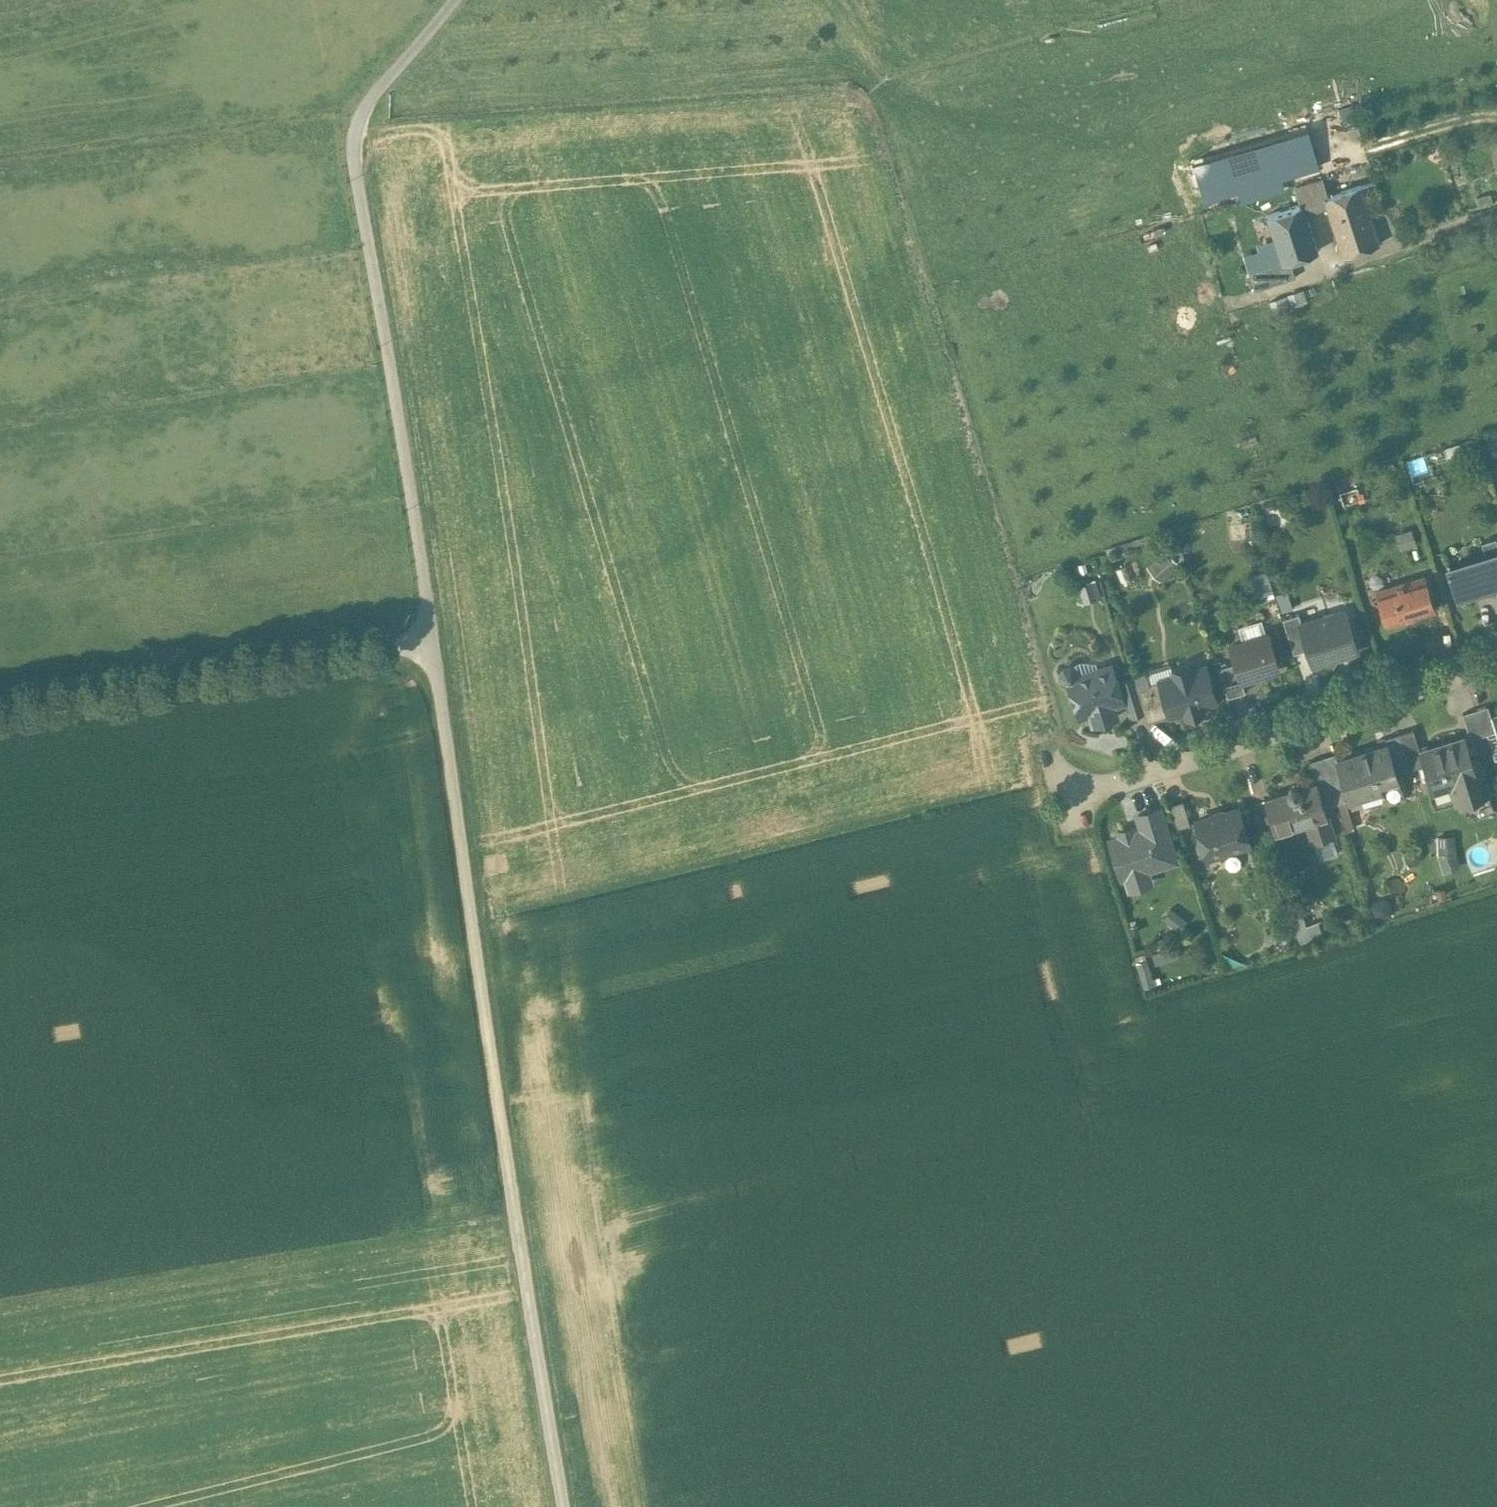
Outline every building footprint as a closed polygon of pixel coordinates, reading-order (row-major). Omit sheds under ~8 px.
[(1308,127),(1193,161),(1204,199),(1239,189),(1249,219),(1268,213),(1279,210),(1270,180),(1319,166),(1308,127)] [(1322,178),(1296,186),(1300,201),(1299,201),(1300,203),(1302,202),(1305,211),(1327,204),(1324,196),(1328,195),(1322,178)] [(1328,195),(1324,196),(1327,204),(1342,253),(1379,242),(1361,184),(1328,195)] [(1279,210),(1268,213),(1282,260),(1317,249),(1305,211),(1302,202),(1300,203),(1279,210)] [(1268,213),(1249,219),(1264,266),(1282,260),(1268,213)] [(1231,523),(1232,543),(1247,543),(1246,522),(1231,523)] [(1402,545),(1416,540),(1412,527),(1397,532),(1402,545)] [(1147,564),(1161,579),(1181,562),(1168,546),(1147,564)] [(1450,566),(1449,562),(1447,563),(1449,569),(1448,569),(1448,571),(1449,571),(1458,598),(1460,597),(1459,595),(1473,590),(1475,598),(1476,597),(1474,590),(1494,584),(1490,569),(1496,567),(1496,551),(1450,566)] [(1424,574),(1377,589),(1387,623),(1435,609),(1424,574)] [(1081,583),(1085,598),(1101,595),(1097,579),(1081,583)] [(1281,608),(1293,606),(1291,590),(1279,592),(1281,608)] [(1302,623),(1301,623),(1309,648),(1312,659),(1317,662),(1321,661),(1331,666),(1338,653),(1343,651),(1346,653),(1357,649),(1346,614),(1340,611),(1302,623)] [(1299,613),(1283,618),(1294,652),(1309,648),(1301,623),(1302,623),(1299,613)] [(1268,633),(1230,645),(1235,661),(1241,680),(1242,679),(1279,668),(1268,633)] [(1235,661),(1219,666),(1228,696),(1245,690),(1242,679),(1241,680),(1235,661)] [(1112,664),(1079,674),(1077,668),(1071,665),(1064,667),(1061,673),(1063,680),(1069,683),(1078,711),(1089,708),(1093,723),(1116,716),(1112,704),(1123,701),(1122,699),(1117,681),(1112,664)] [(1189,664),(1172,669),(1174,675),(1160,679),(1160,680),(1170,713),(1170,714),(1185,709),(1186,715),(1203,710),(1201,704),(1216,700),(1206,665),(1191,670),(1189,664)] [(1134,676),(1117,681),(1122,699),(1127,697),(1129,701),(1127,703),(1131,715),(1144,710),(1137,687),(1134,676)] [(1160,680),(1137,687),(1144,710),(1147,720),(1170,713),(1160,680)] [(1488,705),(1475,709),(1483,734),(1496,730),(1488,705)] [(1475,709),(1463,713),(1471,738),(1483,734),(1475,709)] [(1413,728),(1399,732),(1410,768),(1424,764),(1421,751),(1413,728)] [(1399,732),(1385,737),(1388,744),(1398,774),(1411,770),(1410,768),(1399,732)] [(1465,737),(1421,751),(1424,764),(1432,787),(1451,781),(1457,802),(1463,805),(1474,802),(1477,795),(1489,792),(1477,754),(1471,756),(1465,737)] [(1338,760),(1337,760),(1348,797),(1400,781),(1398,774),(1388,744),(1338,760)] [(1348,797),(1337,760),(1338,760),(1335,752),(1323,756),(1338,802),(1344,800),(1343,799),(1348,797)] [(1323,756),(1310,760),(1317,782),(1325,806),(1338,802),(1323,756)] [(1289,789),(1289,791),(1265,799),(1275,830),(1307,820),(1314,842),(1334,836),(1325,806),(1317,782),(1301,787),(1299,785),(1297,784),(1294,784),(1292,785),(1290,786),(1289,789)] [(1183,799),(1170,803),(1177,827),(1191,823),(1183,799)] [(1159,806),(1139,812),(1143,827),(1144,827),(1147,836),(1166,830),(1159,806)] [(1239,807),(1196,820),(1201,837),(1200,837),(1197,842),(1199,849),(1204,852),(1206,852),(1207,855),(1250,842),(1239,807)] [(1133,831),(1132,825),(1120,829),(1121,834),(1112,837),(1123,874),(1175,858),(1166,830),(1147,836),(1144,827),(1143,827),(1133,831)] [(1458,866),(1456,833),(1438,834),(1439,867),(1458,866)] [(1174,905),(1164,914),(1175,926),(1185,917),(1174,905)] [(1299,934),(1320,924),(1315,913),(1293,923),(1299,934)]
